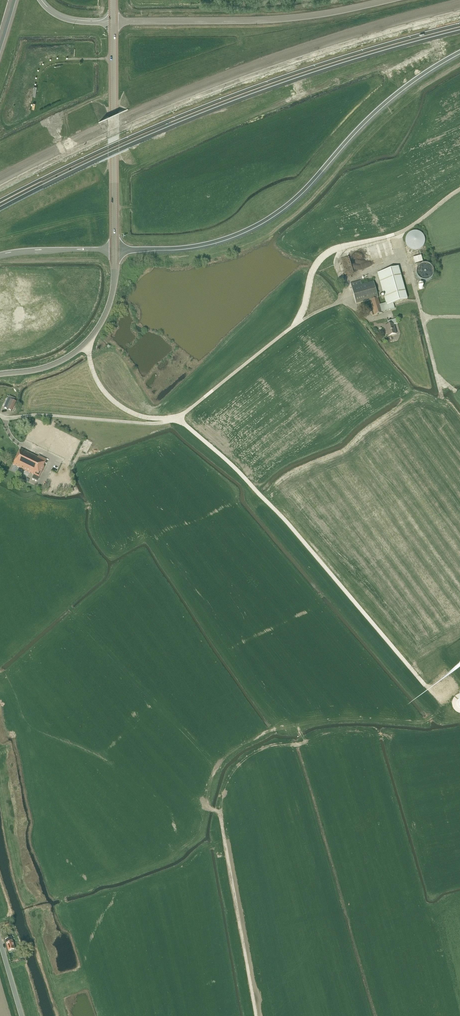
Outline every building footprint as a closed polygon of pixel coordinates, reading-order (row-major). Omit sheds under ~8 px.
[(416,231),(415,231),(414,231),(413,231),(412,231),(411,232),(410,232),(409,233),(408,234),(407,235),(407,236),(406,237),(406,238),(406,239),(405,240),(405,241),(406,242),(406,243),(406,244),(406,245),(407,246),(408,247),(409,248),(410,249),(411,249),(412,250),(413,250),(414,250),(415,250),(416,250),(417,250),(418,250),(419,250),(420,249),(421,249),(421,248),(422,248),(422,247),(423,247),(423,246),(424,246),(424,245),(425,244),(425,243),(425,242),(425,241),(425,240),(425,239),(425,238),(424,237),(424,236),(424,235),(423,235),(423,234),(422,233),(421,233),(421,232),(420,232),(419,231),(418,231),(417,231),(416,231)] [(415,264),(423,261),(421,256),(413,258),(415,264)] [(416,271),(416,272),(416,273),(417,274),(417,275),(417,276),(418,277),(419,278),(420,279),(421,280),(422,280),(424,281),(425,281),(426,281),(427,281),(428,280),(429,280),(430,280),(430,279),(431,279),(432,278),(432,277),(433,277),(433,276),(433,275),(434,274),(434,273),(434,272),(434,271),(434,270),(434,269),(433,269),(433,268),(433,267),(432,266),(431,265),(430,264),(429,264),(428,263),(427,263),(426,263),(425,263),(424,263),(423,263),(422,264),(421,264),(420,264),(420,265),(419,266),(418,266),(418,267),(417,268),(417,269),(417,270),(416,271)] [(393,303),(407,299),(398,267),(378,273),(386,303),(380,305),(378,298),(374,282),(361,285),(360,281),(350,284),(356,304),(370,300),(372,306),(369,307),(370,312),(372,312),(373,316),(375,315),(382,313),(382,312),(395,308),(393,303)] [(388,336),(396,334),(394,325),(398,324),(396,319),(388,321),(389,325),(385,326),(388,336)] [(4,407),(12,411),(17,402),(8,398),(4,407)] [(38,457),(21,449),(13,465),(34,475),(32,478),(37,481),(44,466),(46,460),(38,456),(38,457)] [(5,940),(9,951),(15,949),(12,938),(5,940)]
